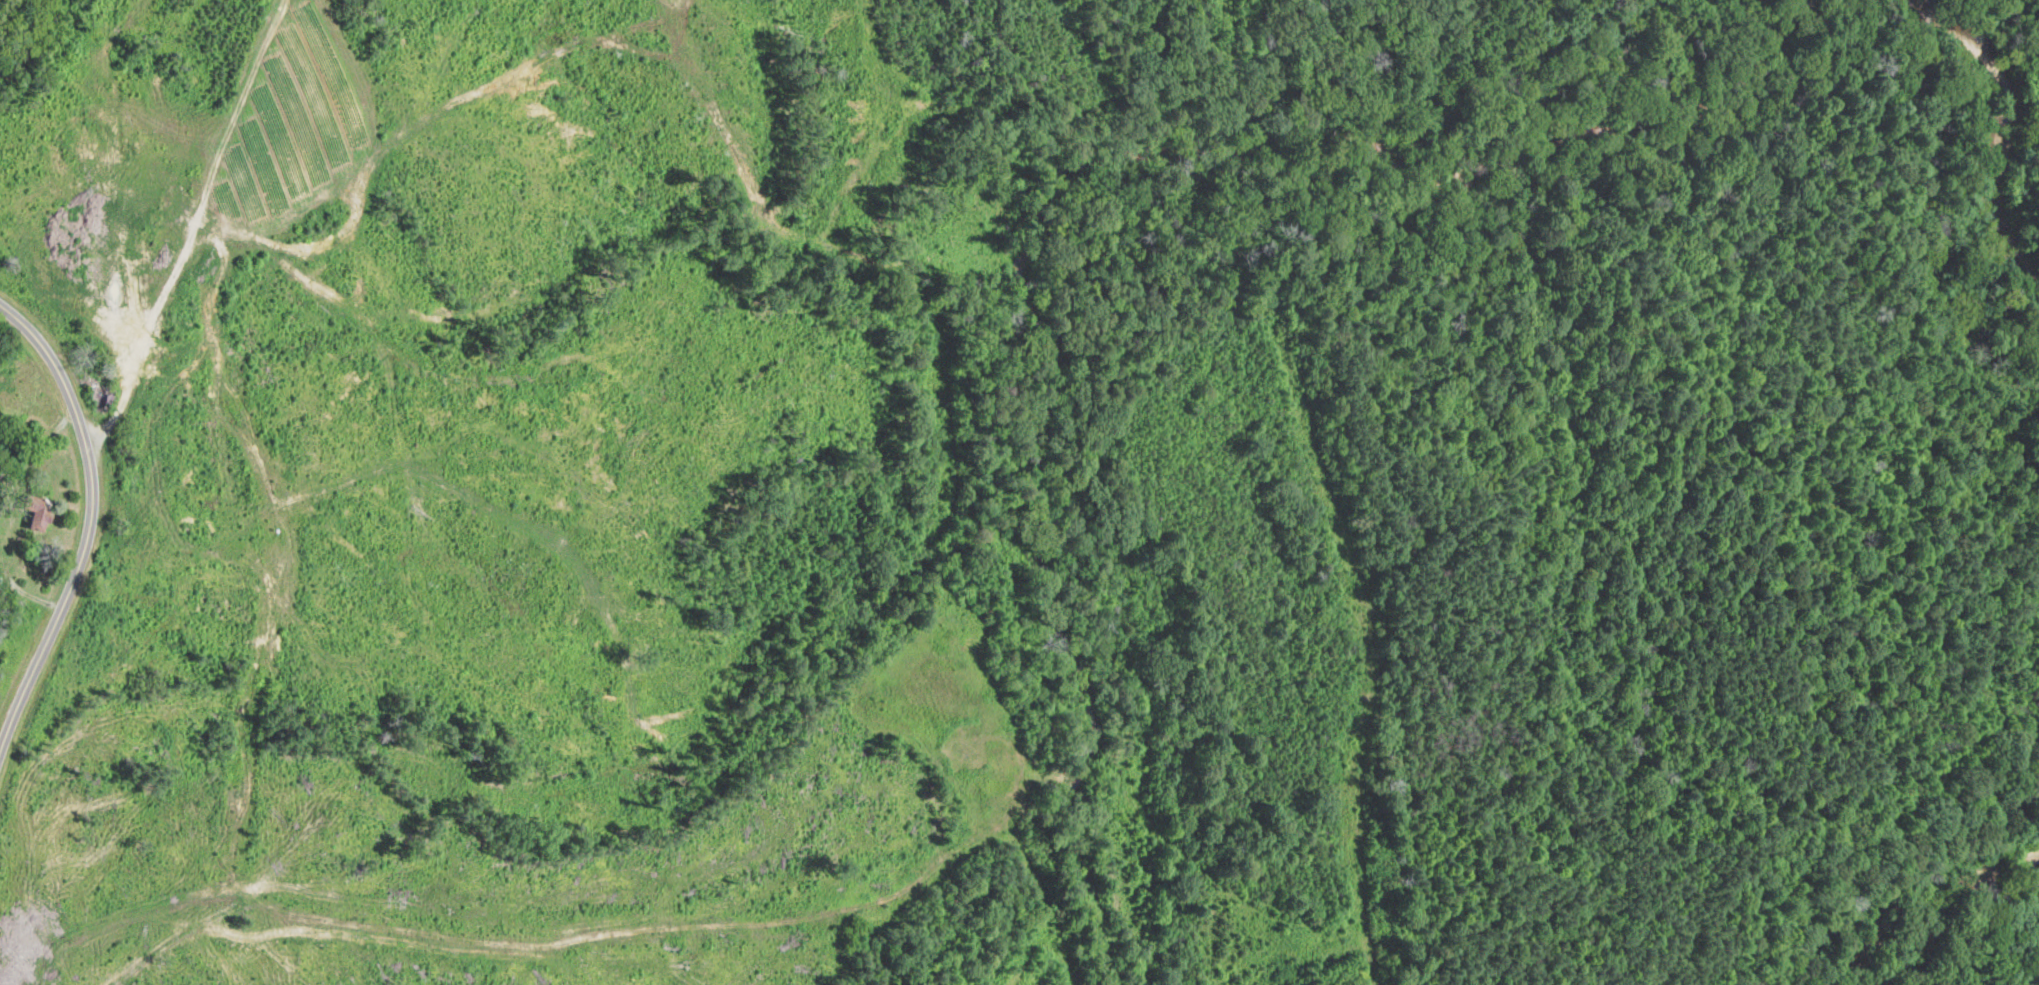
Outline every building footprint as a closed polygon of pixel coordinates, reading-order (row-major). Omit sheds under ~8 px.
[(17,512),(24,514),(20,528),(35,532),(43,500),(21,495),(17,512)]
